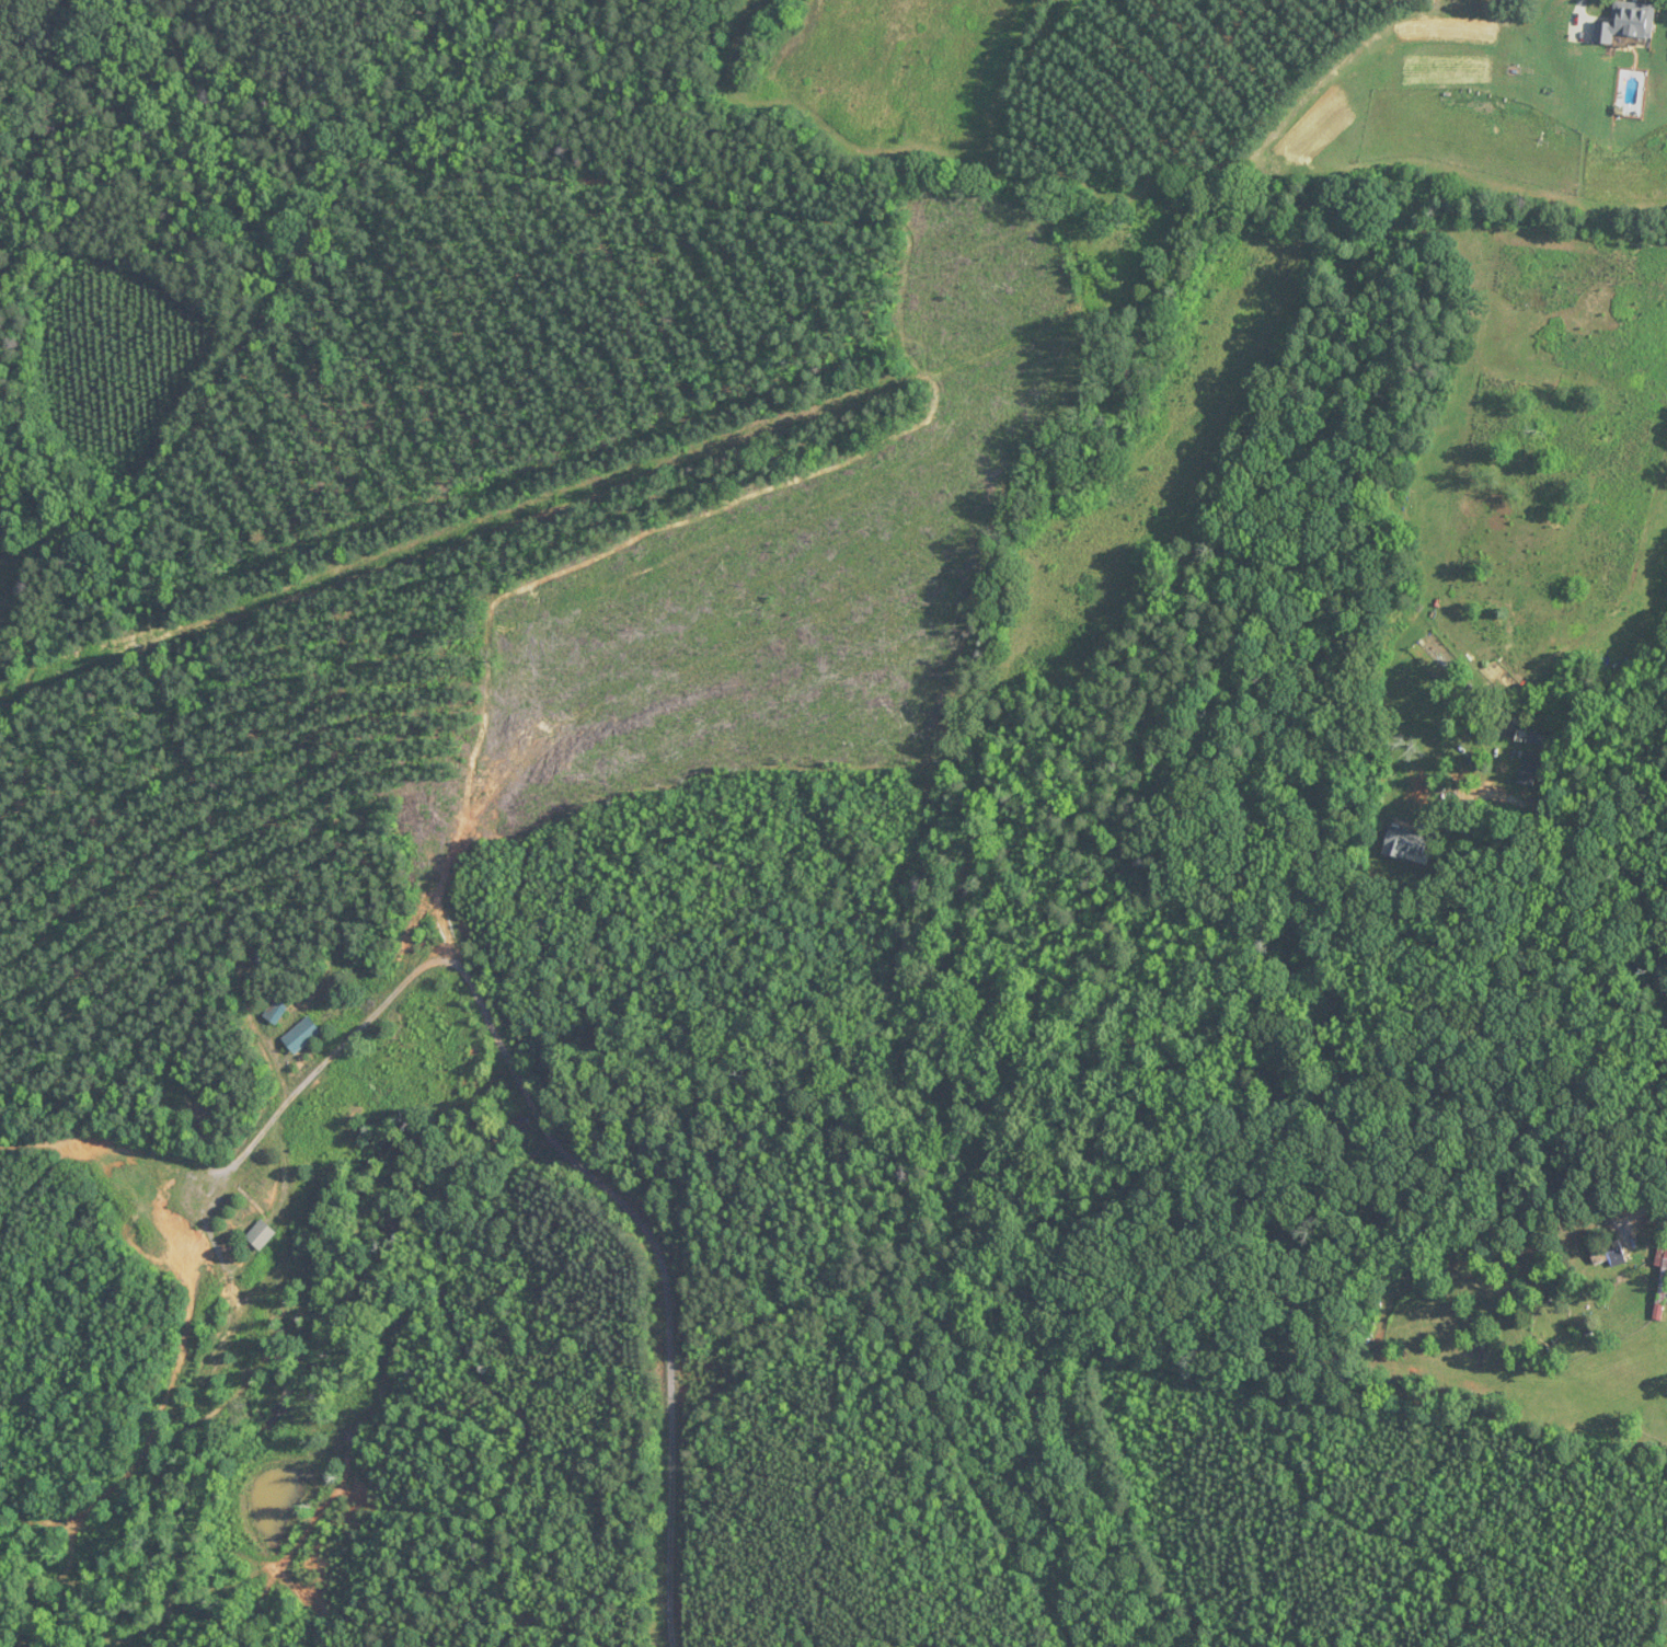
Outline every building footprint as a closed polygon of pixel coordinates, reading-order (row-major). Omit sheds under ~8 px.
[(1655,4),(1614,1),(1612,23),(1595,21),(1593,43),(1612,45),(1612,35),(1652,38),(1655,4)] [(1381,854),(1425,865),(1433,837),(1389,825),(1381,854)] [(280,1233),(264,1218),(247,1236),(263,1251),(280,1233)] [(1626,1262),(1620,1240),(1590,1249),(1595,1267),(1611,1262),(1613,1266),(1626,1262)]
